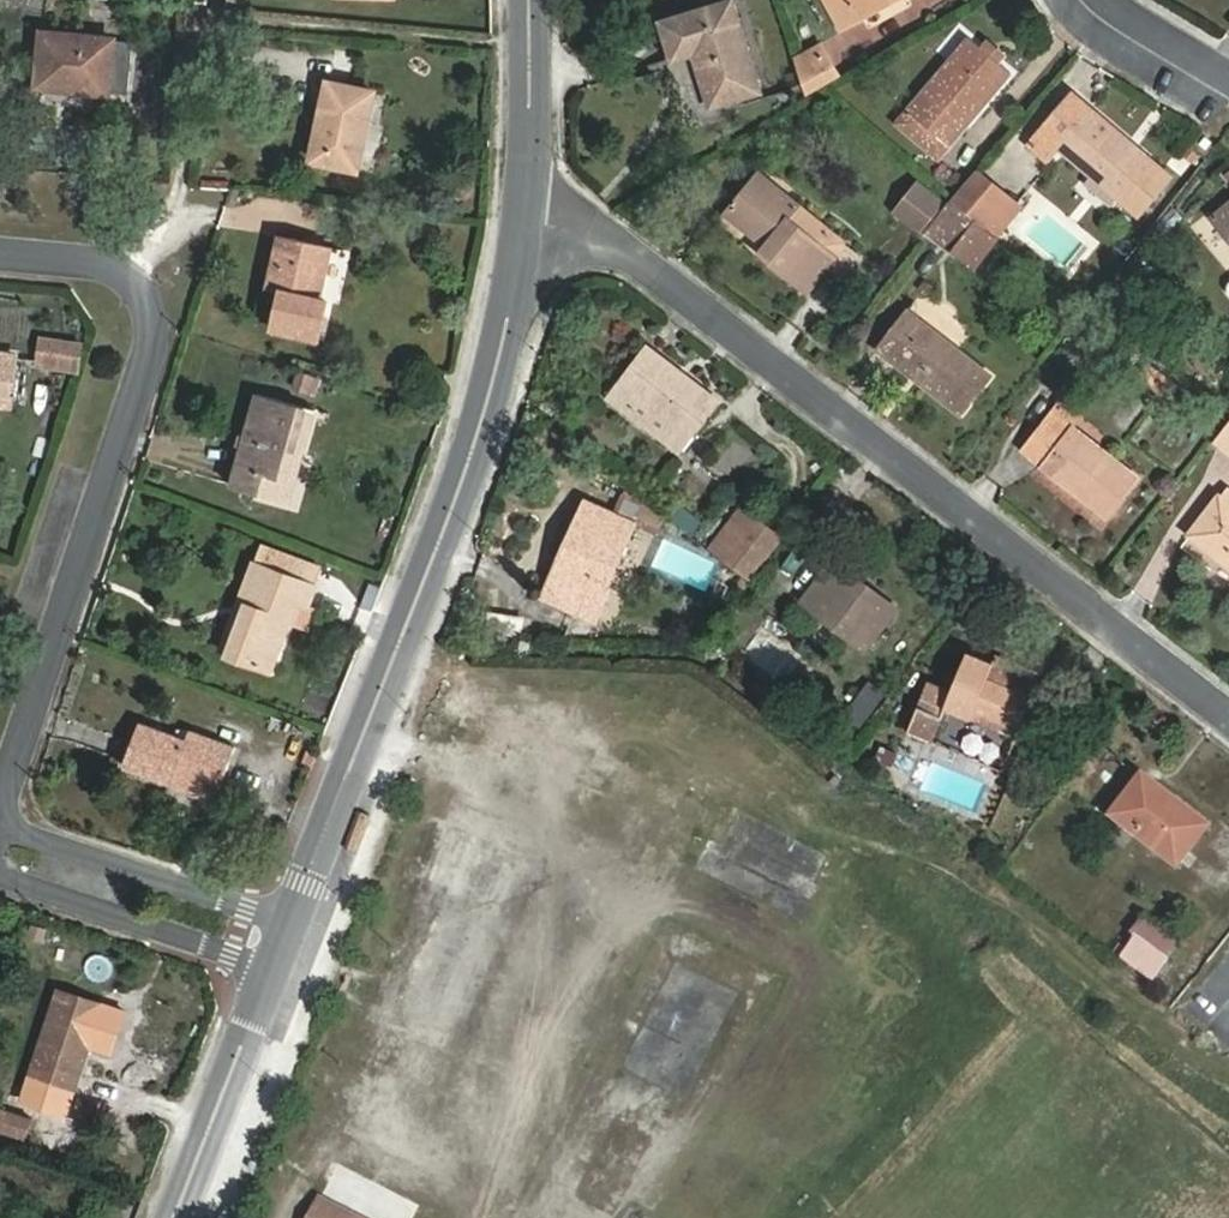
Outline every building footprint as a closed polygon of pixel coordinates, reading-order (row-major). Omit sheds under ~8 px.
[(733,0),(721,0),(658,19),(671,60),(694,53),(710,106),(762,90),(733,0)] [(857,16),(883,0),(848,0),(857,16)] [(118,34),(47,27),(42,83),(113,89),(118,34)] [(908,100),(951,139),(1012,67),(966,29),(908,100)] [(799,71),(828,53),(822,44),(794,58),(799,71)] [(840,73),(828,53),(799,71),(806,94),(822,84),(840,73)] [(372,88),(328,81),(313,159),(358,168),(372,88)] [(1058,135),(1140,202),(1170,166),(1071,85),(1030,135),(1047,149),(1058,135)] [(940,152),(951,139),(908,100),(897,113),(940,152)] [(792,211),(801,200),(759,167),(724,211),(766,245),(762,250),(810,289),(841,251),(792,211)] [(972,168),(948,198),(976,218),(982,222),(1005,194),(972,168)] [(940,198),(917,180),(894,207),(917,226),(940,198)] [(995,232),(1018,205),(1005,194),(982,222),(995,232)] [(948,198),(925,226),(952,247),(976,218),(948,198)] [(1226,202),(1209,216),(1228,240),(1228,226),(1228,225),(1228,224),(1228,205),(1226,202)] [(982,222),(976,218),(952,247),(971,262),(995,232),(982,222)] [(326,244),(278,237),(272,284),(283,288),(276,334),(321,339),(328,297),(317,295),(326,244)] [(993,374),(907,307),(878,345),(961,412),(993,374)] [(627,393),(687,439),(690,440),(721,397),(644,337),(612,381),(627,393)] [(41,353),(78,358),(80,346),(42,341),(41,353)] [(12,405),(17,354),(0,352),(0,404),(12,405)] [(77,368),(78,358),(41,353),(41,364),(77,368)] [(1168,379),(1155,369),(1146,383),(1159,391),(1168,379)] [(317,396),(322,378),(300,372),(295,389),(317,396)] [(228,480),(277,497),(298,434),(312,438),(320,410),(256,388),(228,480)] [(677,454),(687,439),(627,393),(619,404),(677,454)] [(1136,476),(1051,408),(1020,445),(1107,512),(1136,476)] [(1215,435),(1228,445),(1228,416),(1215,435)] [(298,434),(277,497),(291,502),(312,438),(298,434)] [(1228,561),(1228,499),(1219,491),(1189,529),(1228,561)] [(588,592),(580,611),(602,620),(614,593),(608,591),(638,517),(580,493),(570,517),(590,527),(584,546),(575,544),(559,582),(588,592)] [(705,537),(716,545),(745,508),(734,499),(705,537)] [(745,508),(716,545),(743,566),(771,528),(745,508)] [(539,595),(580,611),(588,592),(559,582),(575,544),(584,546),(590,527),(570,517),(539,595)] [(788,575),(805,551),(794,544),(778,568),(788,575)] [(321,567),(260,547),(254,565),(314,586),(321,567)] [(834,555),(826,566),(856,590),(864,580),(834,555)] [(229,657),(273,673),(290,623),(298,602),(308,606),(314,586),(254,565),(240,606),(246,608),(229,657)] [(856,590),(826,566),(801,599),(864,648),(896,605),(864,580),(856,590)] [(290,623),(309,630),(316,609),(308,606),(298,602),(290,623)] [(240,606),(223,655),(229,657),(246,608),(240,606)] [(495,635),(525,637),(527,615),(496,613),(495,635)] [(767,637),(755,657),(775,669),(788,650),(767,637)] [(948,694),(1027,720),(1044,665),(994,650),(991,657),(964,648),(952,684),(925,676),(907,731),(933,740),(943,707),(948,694)] [(1022,733),(1027,720),(948,694),(943,707),(1022,733)] [(127,764),(170,780),(175,768),(222,786),(237,743),(190,725),(186,737),(144,720),(127,764)] [(175,768),(170,780),(217,797),(222,786),(175,768)] [(1175,867),(1202,833),(1163,803),(1169,794),(1142,772),(1108,814),(1175,867)] [(1163,803),(1202,833),(1209,826),(1169,794),(1163,803)] [(1113,962),(1145,987),(1165,960),(1134,935),(1113,962)] [(79,1090),(93,1049),(82,1045),(96,1000),(61,987),(31,1074),(79,1090)] [(82,1045),(93,1049),(108,1054),(124,1009),(96,1000),(82,1045)] [(0,1109),(0,1130),(24,1138),(30,1120),(0,1109)] [(312,1202),(345,1217),(360,1217),(315,1196),(312,1202)] [(312,1202),(305,1217),(345,1217),(312,1202)]
